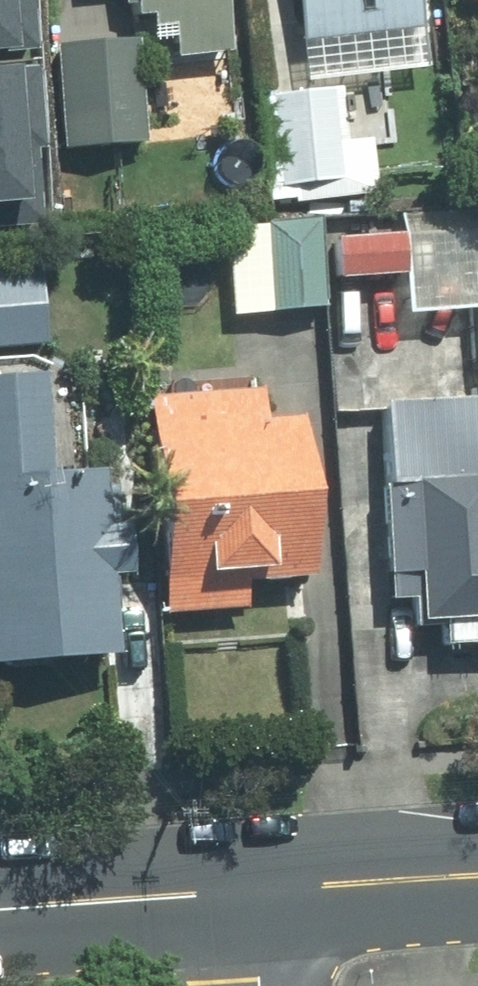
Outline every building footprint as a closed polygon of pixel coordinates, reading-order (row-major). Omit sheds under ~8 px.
[(130,29),(145,28),(147,50),(178,47),(181,69),(231,64),(225,0),(127,0),(130,29)] [(422,0),(296,0),(303,62),(428,47),(422,0)] [(128,153),(126,47),(58,48),(59,154),(128,153)] [(13,211),(6,70),(0,71),(0,212),(13,211)] [(354,93),(245,106),(257,208),(366,196),(354,93)] [(387,243),(322,247),(324,287),(390,283),(392,324),(463,320),(468,397),(477,397),(477,210),(385,216),(387,243)] [(308,220),(215,229),(224,324),(317,315),(308,220)] [(45,350),(44,280),(0,281),(0,351),(45,350)] [(0,387),(0,670),(110,665),(102,488),(36,491),(31,386),(0,387)] [(247,403),(137,403),(136,593),(288,593),(288,427),(247,427),(247,403)] [(382,591),(397,590),(398,636),(426,635),(426,653),(477,651),(477,404),(376,407),(382,591)]
